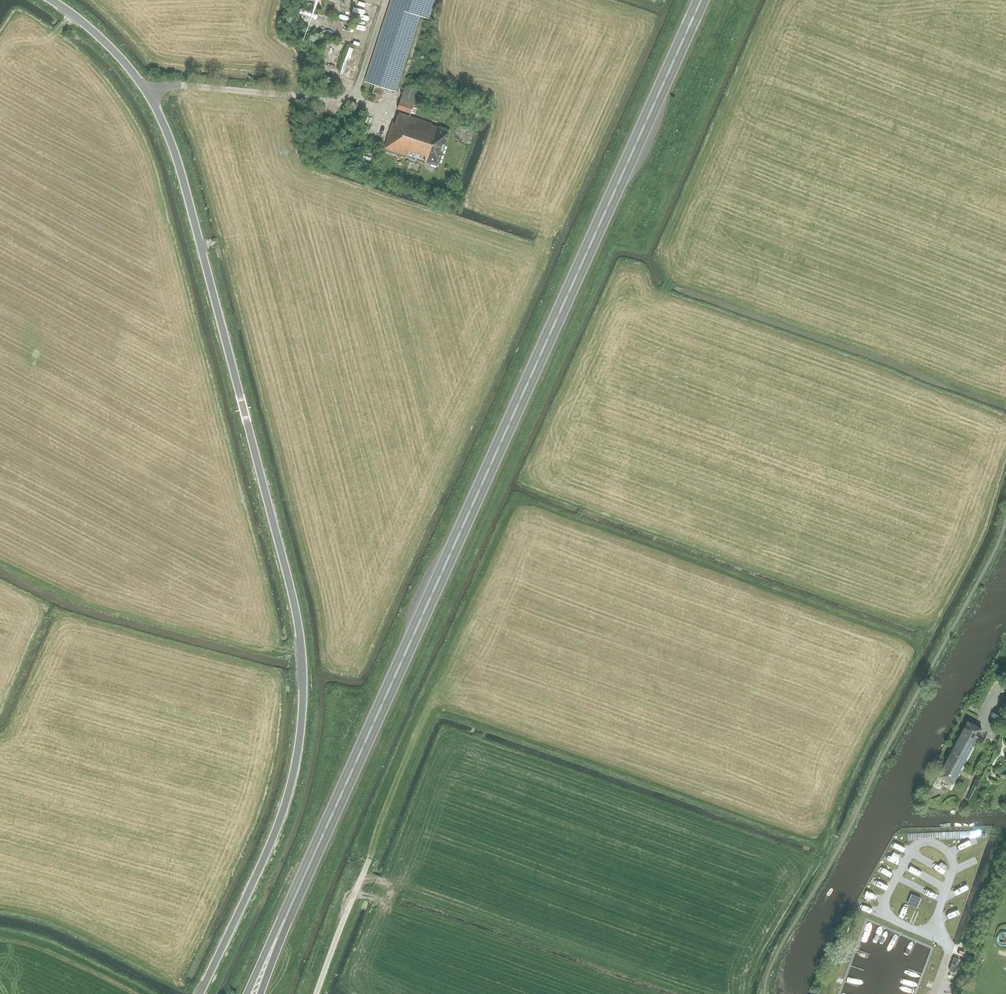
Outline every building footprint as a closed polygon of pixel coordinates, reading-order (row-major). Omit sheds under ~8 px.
[(434,0),(392,0),(366,81),(376,84),(373,92),(383,96),(386,88),(396,91),(420,15),(429,18),(434,0)] [(418,106),(423,91),(406,85),(398,109),(412,113),(414,105),(418,106)] [(393,122),(385,149),(408,156),(409,151),(426,156),(425,162),(438,166),(450,130),(440,126),(439,128),(432,125),(432,124),(399,113),(396,123),(393,122)] [(940,789),(945,779),(952,783),(972,746),(975,746),(981,739),(977,737),(982,729),(968,721),(938,776),(939,776),(934,786),(940,789)] [(922,899),(912,894),(908,905),(918,909),(922,899)] [(954,958),(950,972),(956,974),(961,960),(954,958)]
